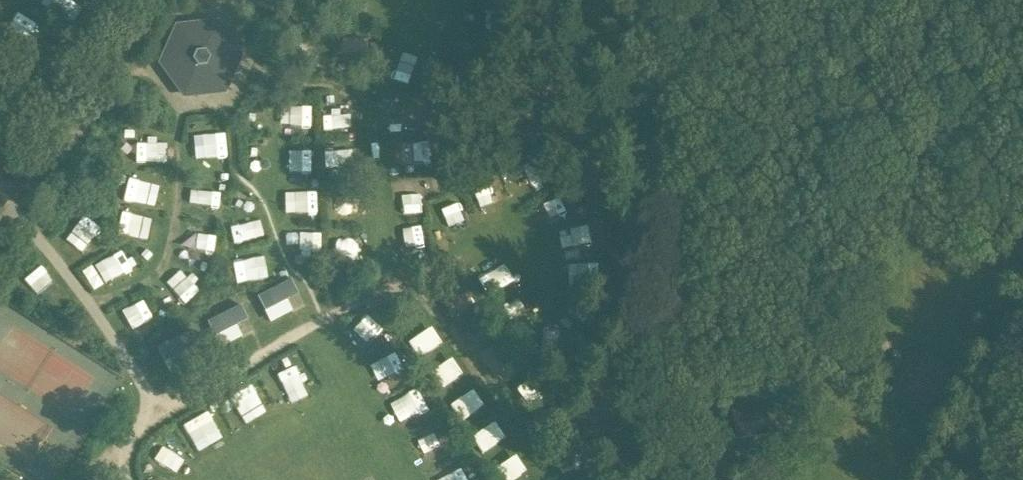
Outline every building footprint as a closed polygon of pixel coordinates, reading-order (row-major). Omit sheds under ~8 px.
[(182,99),(226,94),(243,55),(217,20),(174,25),(157,63),(182,99)] [(291,280),(257,297),(264,310),(298,293),(291,280)] [(241,305),(207,322),(214,336),(248,319),(241,305)] [(191,330),(157,348),(164,361),(198,344),(191,330)] [(426,331),(409,343),(420,358),(437,347),(426,331)] [(447,363),(430,374),(441,389),(457,378),(447,363)] [(539,373),(523,385),(534,400),(546,391),(550,388),(546,383),(539,373)] [(468,394),(452,405),(462,421),(479,410),(468,394)] [(767,407),(732,413),(736,439),(771,433),(767,407)] [(490,426),(473,438),(484,453),(501,442),(490,426)] [(574,448),(560,455),(569,472),(582,465),(587,463),(578,446),(574,448)] [(494,471),(501,479),(514,479),(522,475),(511,459),(494,471)]
